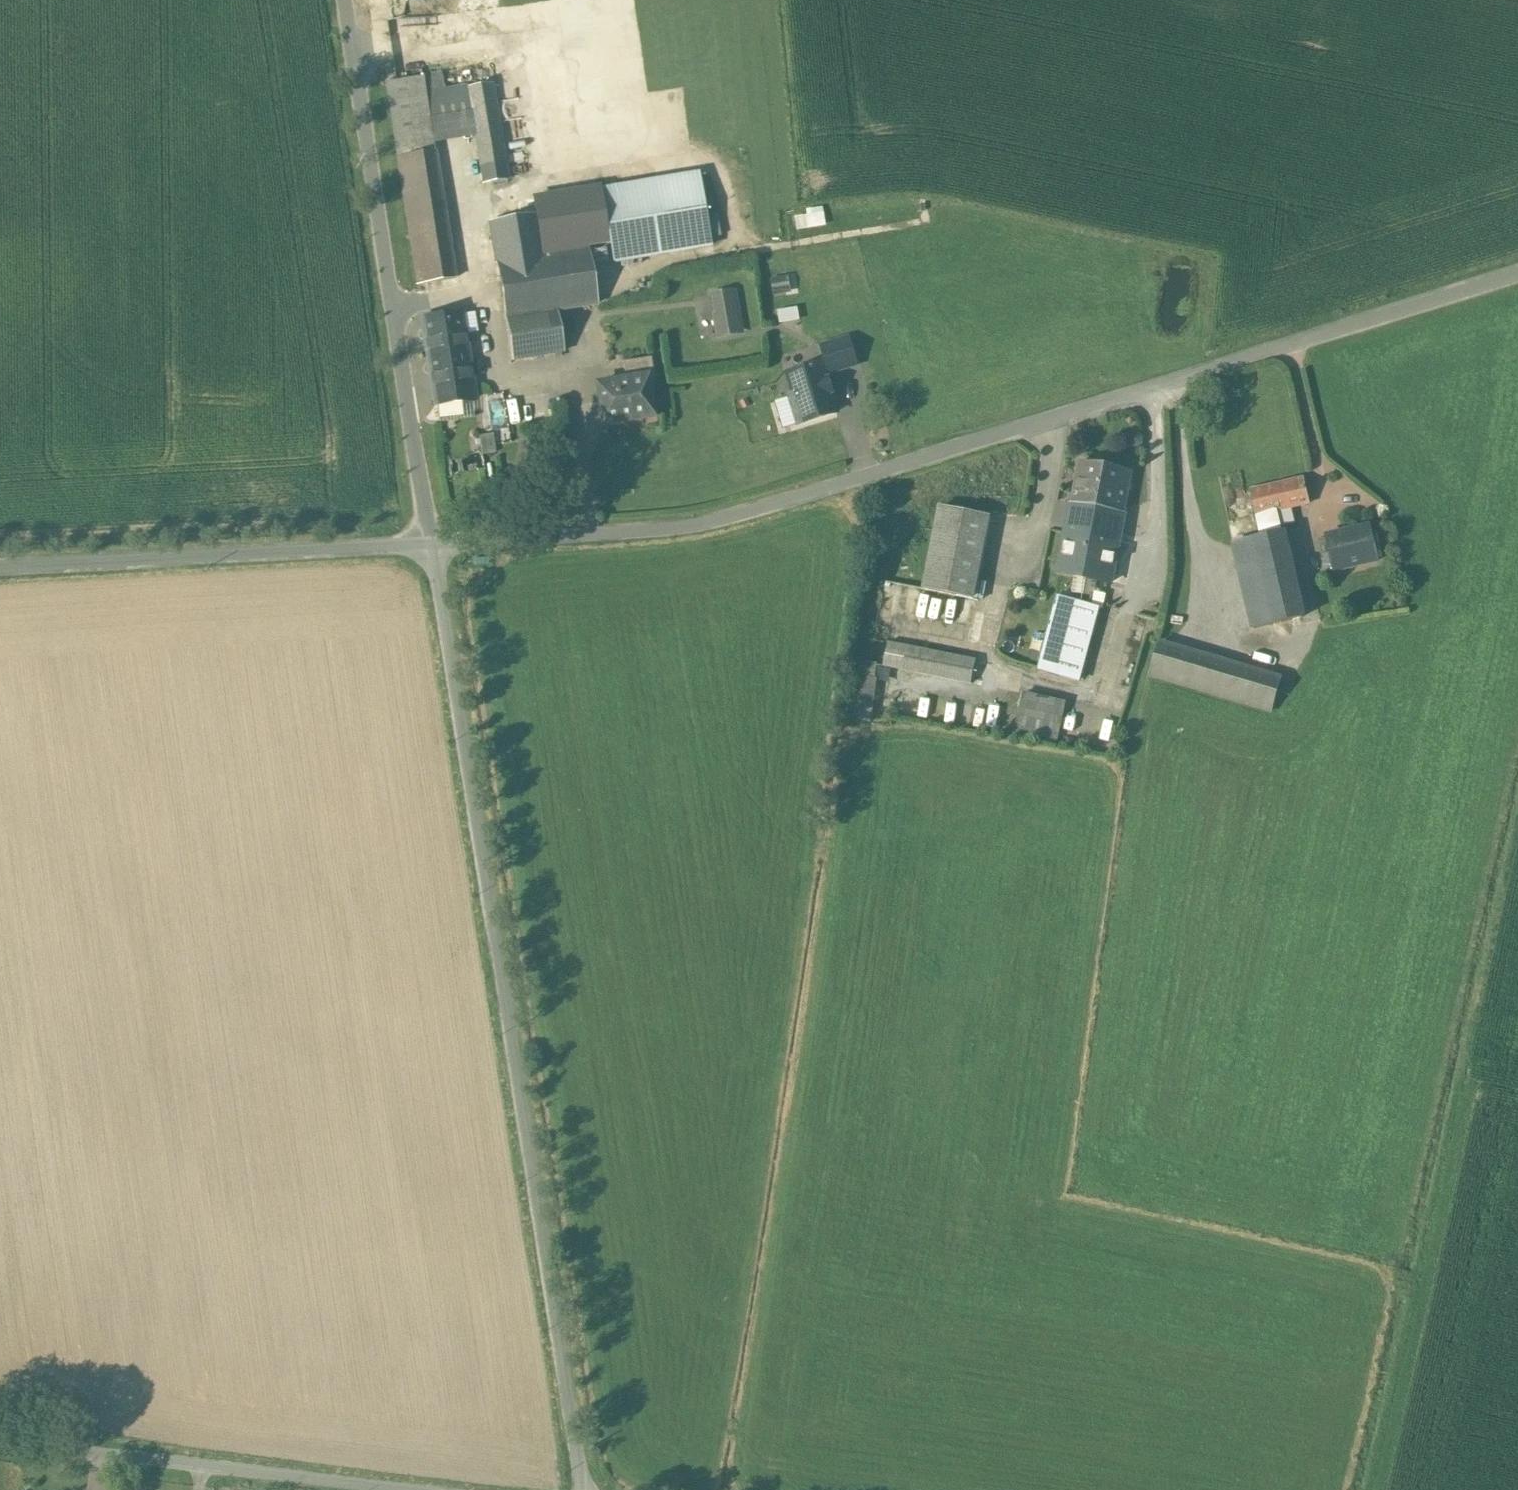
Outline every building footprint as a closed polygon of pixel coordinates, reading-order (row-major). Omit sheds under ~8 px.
[(423,77),(386,82),(398,157),(434,151),(433,143),(426,94),(423,77)] [(491,84),(467,87),(475,136),(483,184),(507,180),(491,84)] [(467,87),(426,94),(433,143),(475,136),(467,87)] [(530,121),(509,124),(510,135),(531,132),(530,121)] [(434,151),(398,157),(418,285),(455,279),(435,151),(434,151)] [(699,175),(601,191),(612,261),(711,245),(699,175)] [(812,206),(813,213),(802,214),(802,227),(832,225),(831,205),(812,206)] [(537,214),(489,221),(497,263),(544,256),(537,214)] [(544,256),(497,263),(506,319),(556,311),(597,304),(588,249),(544,256)] [(733,292),(713,295),(719,336),(740,332),(733,292)] [(786,321),(806,318),(805,306),(784,309),(786,321)] [(556,311),(506,319),(513,360),(563,352),(556,311)] [(460,315),(423,319),(436,404),(473,400),(460,315)] [(848,339),(822,347),(827,363),(821,364),(824,374),(855,364),(848,339)] [(650,358),(622,363),(625,380),(646,377),(647,381),(654,380),(650,358)] [(821,364),(789,374),(795,395),(790,396),(799,424),(836,412),(830,394),(832,393),(828,379),(826,380),(824,374),(821,364)] [(625,380),(596,385),(603,425),(621,422),(620,418),(646,414),(643,397),(649,396),(647,381),(646,377),(625,380)] [(1130,471),(1080,462),(1080,463),(1081,463),(1073,503),(1072,503),(1068,522),(1119,532),(1123,512),(1121,512),(1129,472),(1130,473),(1130,471)] [(1304,479),(1250,491),(1261,537),(1233,543),(1239,568),(1259,564),(1273,624),(1300,618),(1294,588),(1297,587),(1296,582),(1292,583),(1277,512),(1309,504),(1304,479)] [(986,516),(937,509),(925,590),(974,597),(986,516)] [(1119,532),(1068,522),(1058,573),(1109,582),(1119,532)] [(1368,527),(1326,537),(1330,555),(1325,556),(1327,564),(1332,563),(1334,571),(1376,562),(1368,527)] [(1097,608),(1016,586),(998,659),(1078,680),(1097,608)] [(981,683),(986,657),(896,640),(891,667),(981,683)] [(1280,680),(1158,643),(1149,676),(1271,713),(1280,680)] [(874,680),(858,678),(855,704),(871,706),(874,680)] [(1067,737),(1073,698),(1027,691),(1021,730),(1067,737)]
